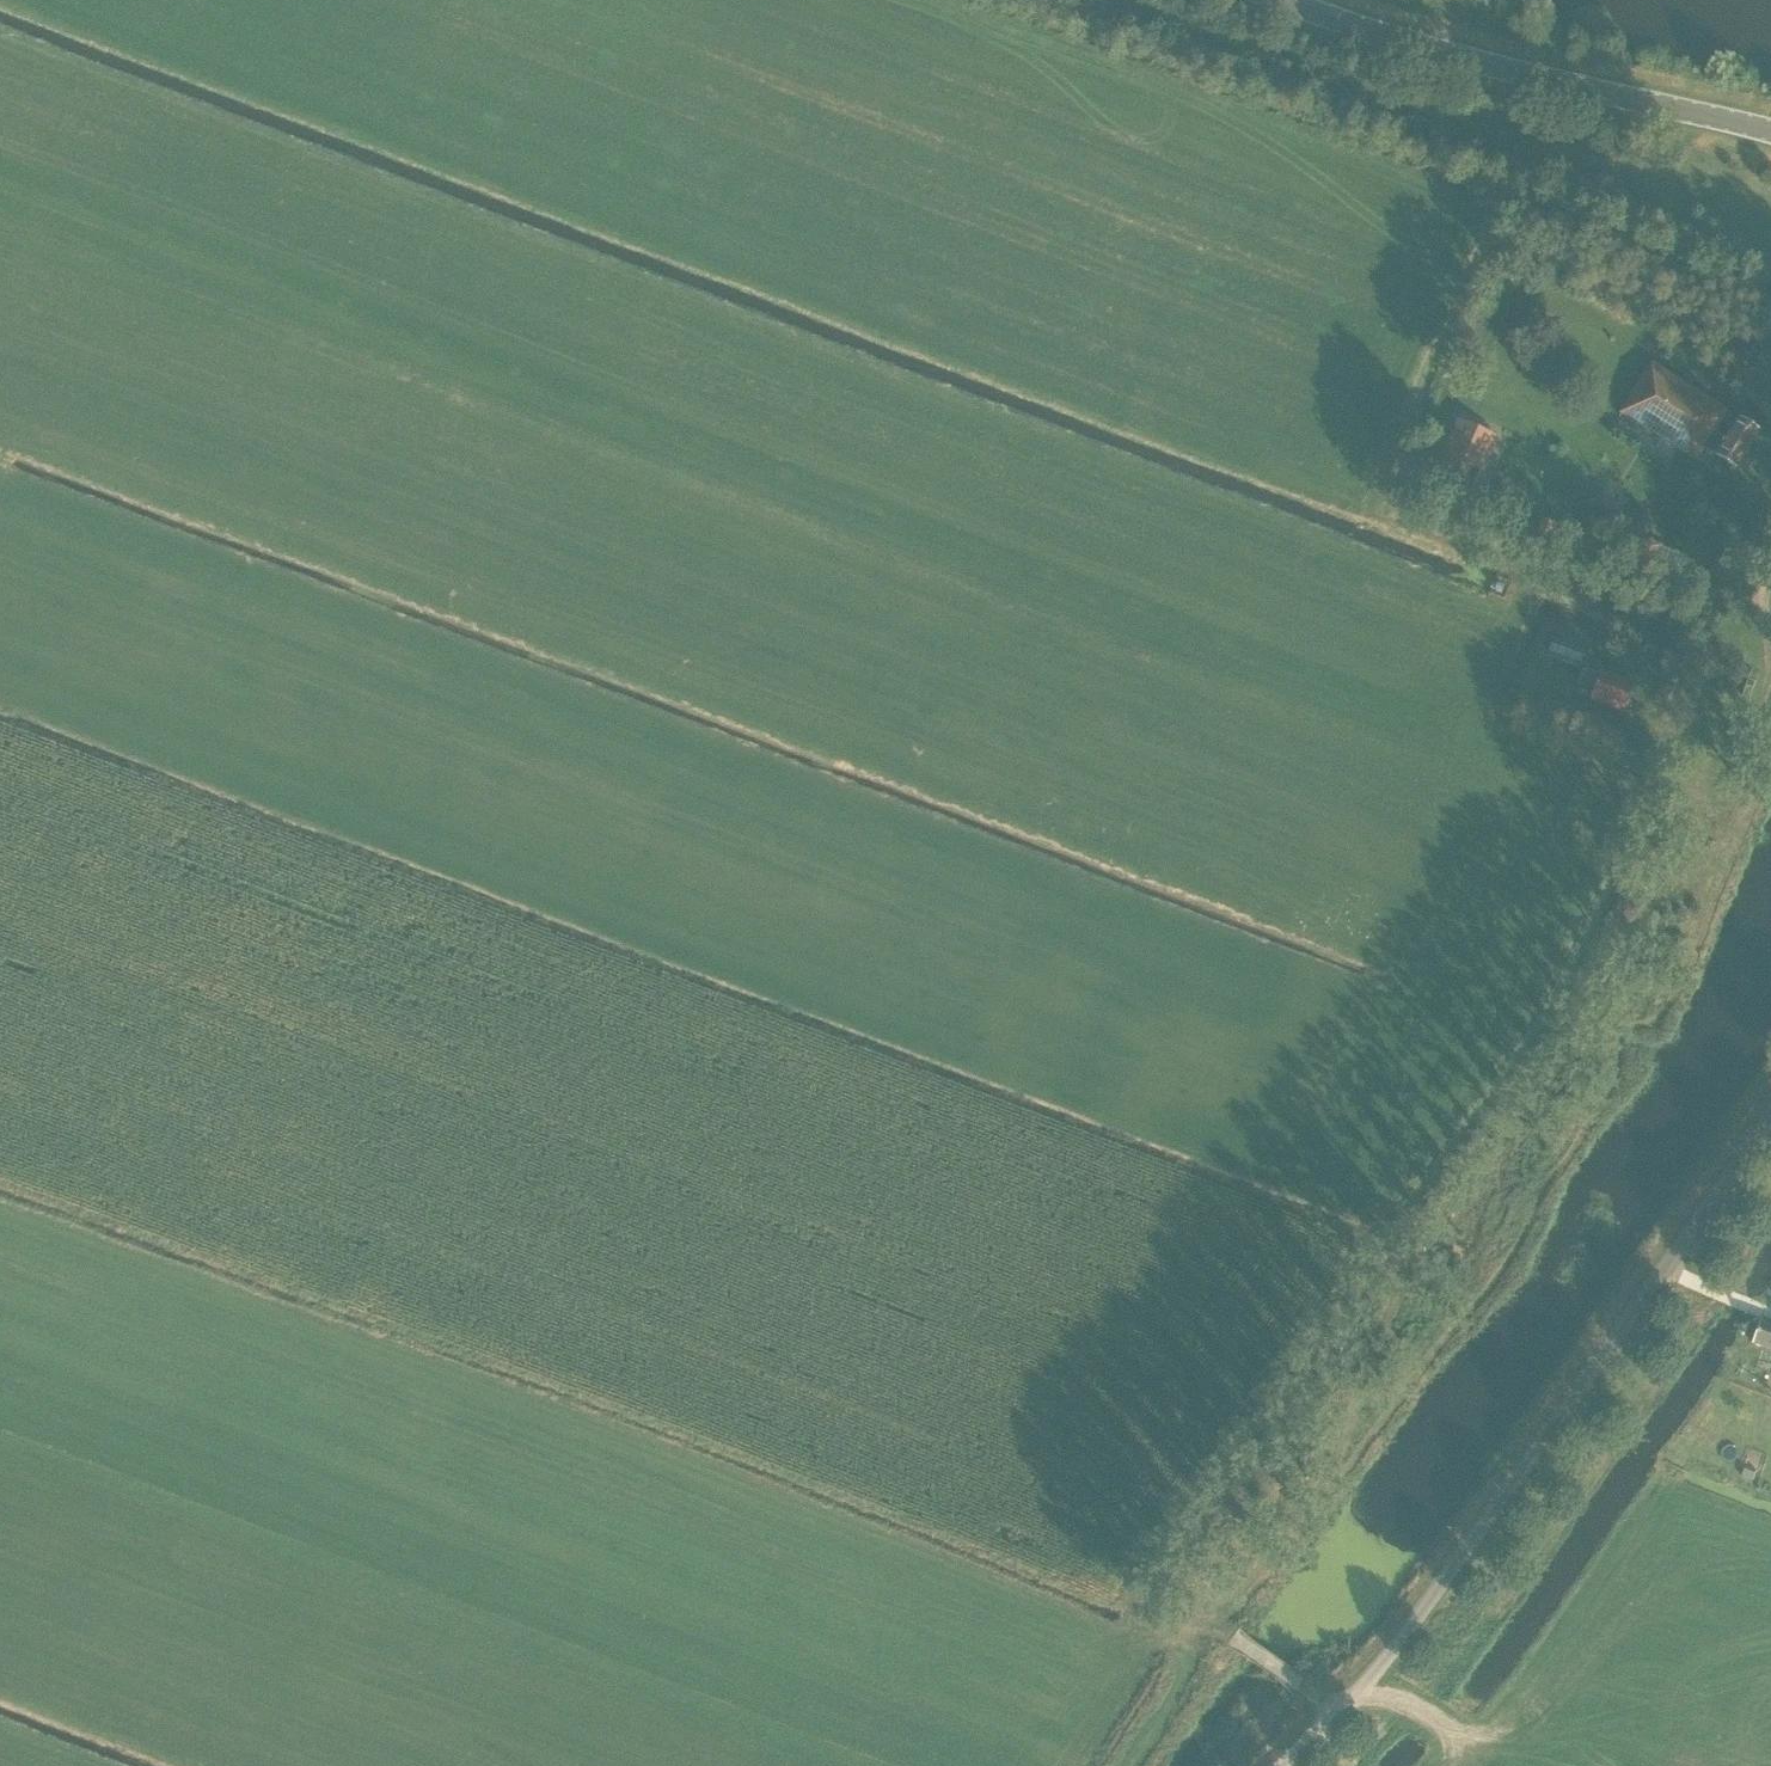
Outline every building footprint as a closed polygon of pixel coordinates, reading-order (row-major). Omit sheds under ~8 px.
[(1703,449),(1716,456),(1736,468),(1758,430),(1739,419),(1726,440),(1714,432),(1727,411),(1652,364),(1620,414),(1695,461),(1703,449)] [(1481,473),(1496,439),(1459,424),(1434,481),(1457,490),(1467,466),(1481,473)] [(1620,555),(1617,565),(1627,568),(1631,559),(1620,555)] [(1633,622),(1623,618),(1619,627),(1629,631),(1633,622)] [(1557,632),(1550,650),(1548,656),(1580,668),(1589,644),(1557,632)] [(1601,672),(1600,674),(1585,668),(1578,685),(1594,691),(1591,699),(1624,712),(1634,685),(1601,672)] [(1760,1321),(1752,1343),(1770,1350),(1770,1325),(1760,1321)]
